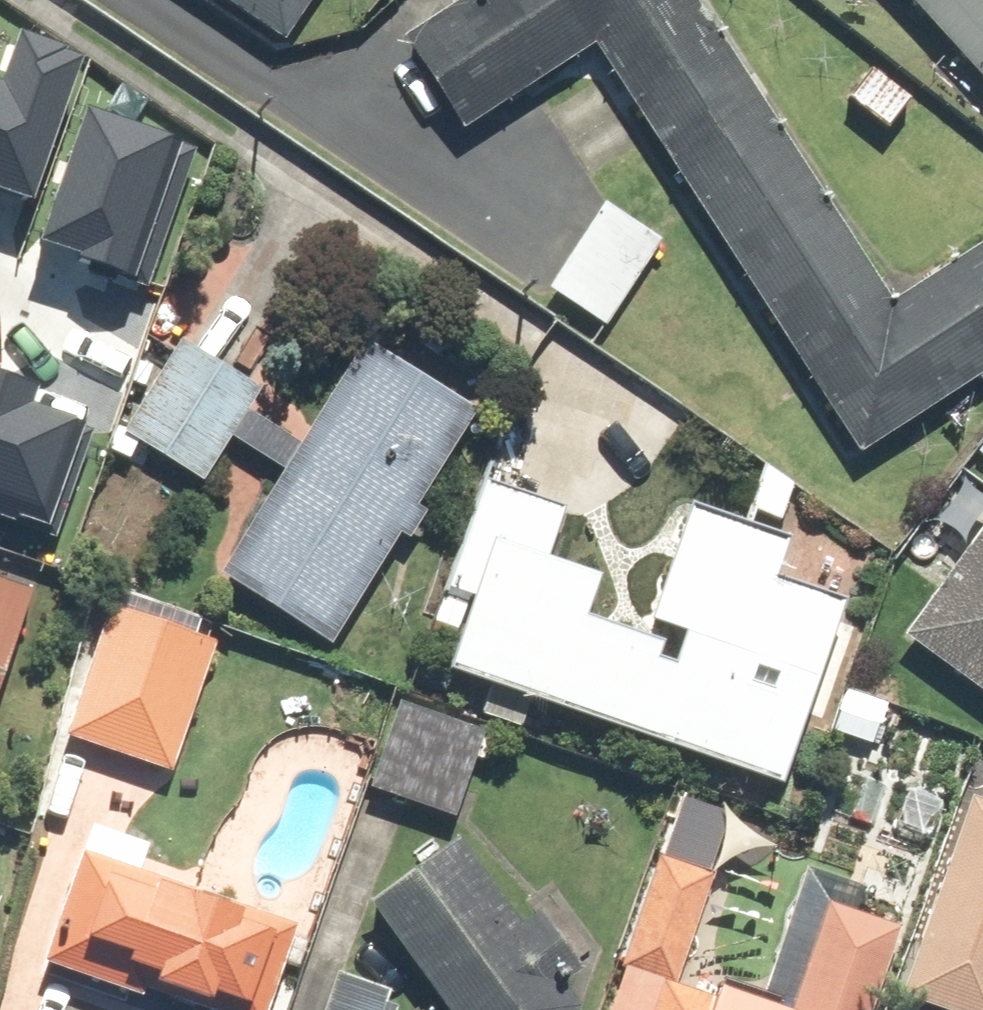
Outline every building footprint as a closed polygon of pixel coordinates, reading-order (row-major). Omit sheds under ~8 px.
[(281,45),(311,0),(213,0),(281,45)] [(396,45),(455,138),(591,51),(852,459),(982,376),(982,248),(883,311),(684,0),(467,0),(396,45)] [(982,93),(982,0),(898,0),(982,93)] [(38,199),(83,57),(16,35),(3,78),(0,77),(0,187),(38,199)] [(871,69),(843,99),(881,134),(909,105),(871,69)] [(91,109),(46,239),(147,274),(192,144),(91,109)] [(545,292),(602,330),(658,244),(601,207),(545,292)] [(260,396),(178,343),(116,438),(199,492),(260,396)] [(410,509),(468,416),(354,346),(294,443),(272,429),(252,461),(274,475),(213,576),(326,646),(393,538),(405,546),(423,517),(410,509)] [(53,521),(90,426),(33,404),(39,388),(0,373),(0,500),(53,521)] [(567,511),(475,483),(439,598),(461,605),(437,681),(777,786),(831,612),(765,592),(779,547),(683,518),(648,631),(674,640),(664,673),(653,670),(658,653),(581,629),(594,587),(548,573),(567,511)] [(897,638),(982,700),(982,520),(897,638)] [(25,599),(0,590),(0,672),(25,599)] [(219,644),(112,603),(59,738),(166,780),(219,644)] [(481,736),(393,705),(362,792),(450,824),(481,736)] [(967,802),(894,1001),(919,1009),(982,1009),(982,808),(967,802)] [(671,990),(730,831),(673,810),(615,967),(621,970),(606,1009),(726,1009),(671,990)] [(547,983),(571,966),(536,916),(512,933),(453,848),(361,912),(430,1009),(566,1009),(547,983)] [(70,867),(40,969),(182,1009),(261,1009),(285,930),(70,867)] [(799,898),(760,1002),(781,1009),(870,1009),(898,934),(799,898)] [(386,999),(326,984),(319,1009),(383,1009),(386,999)]
